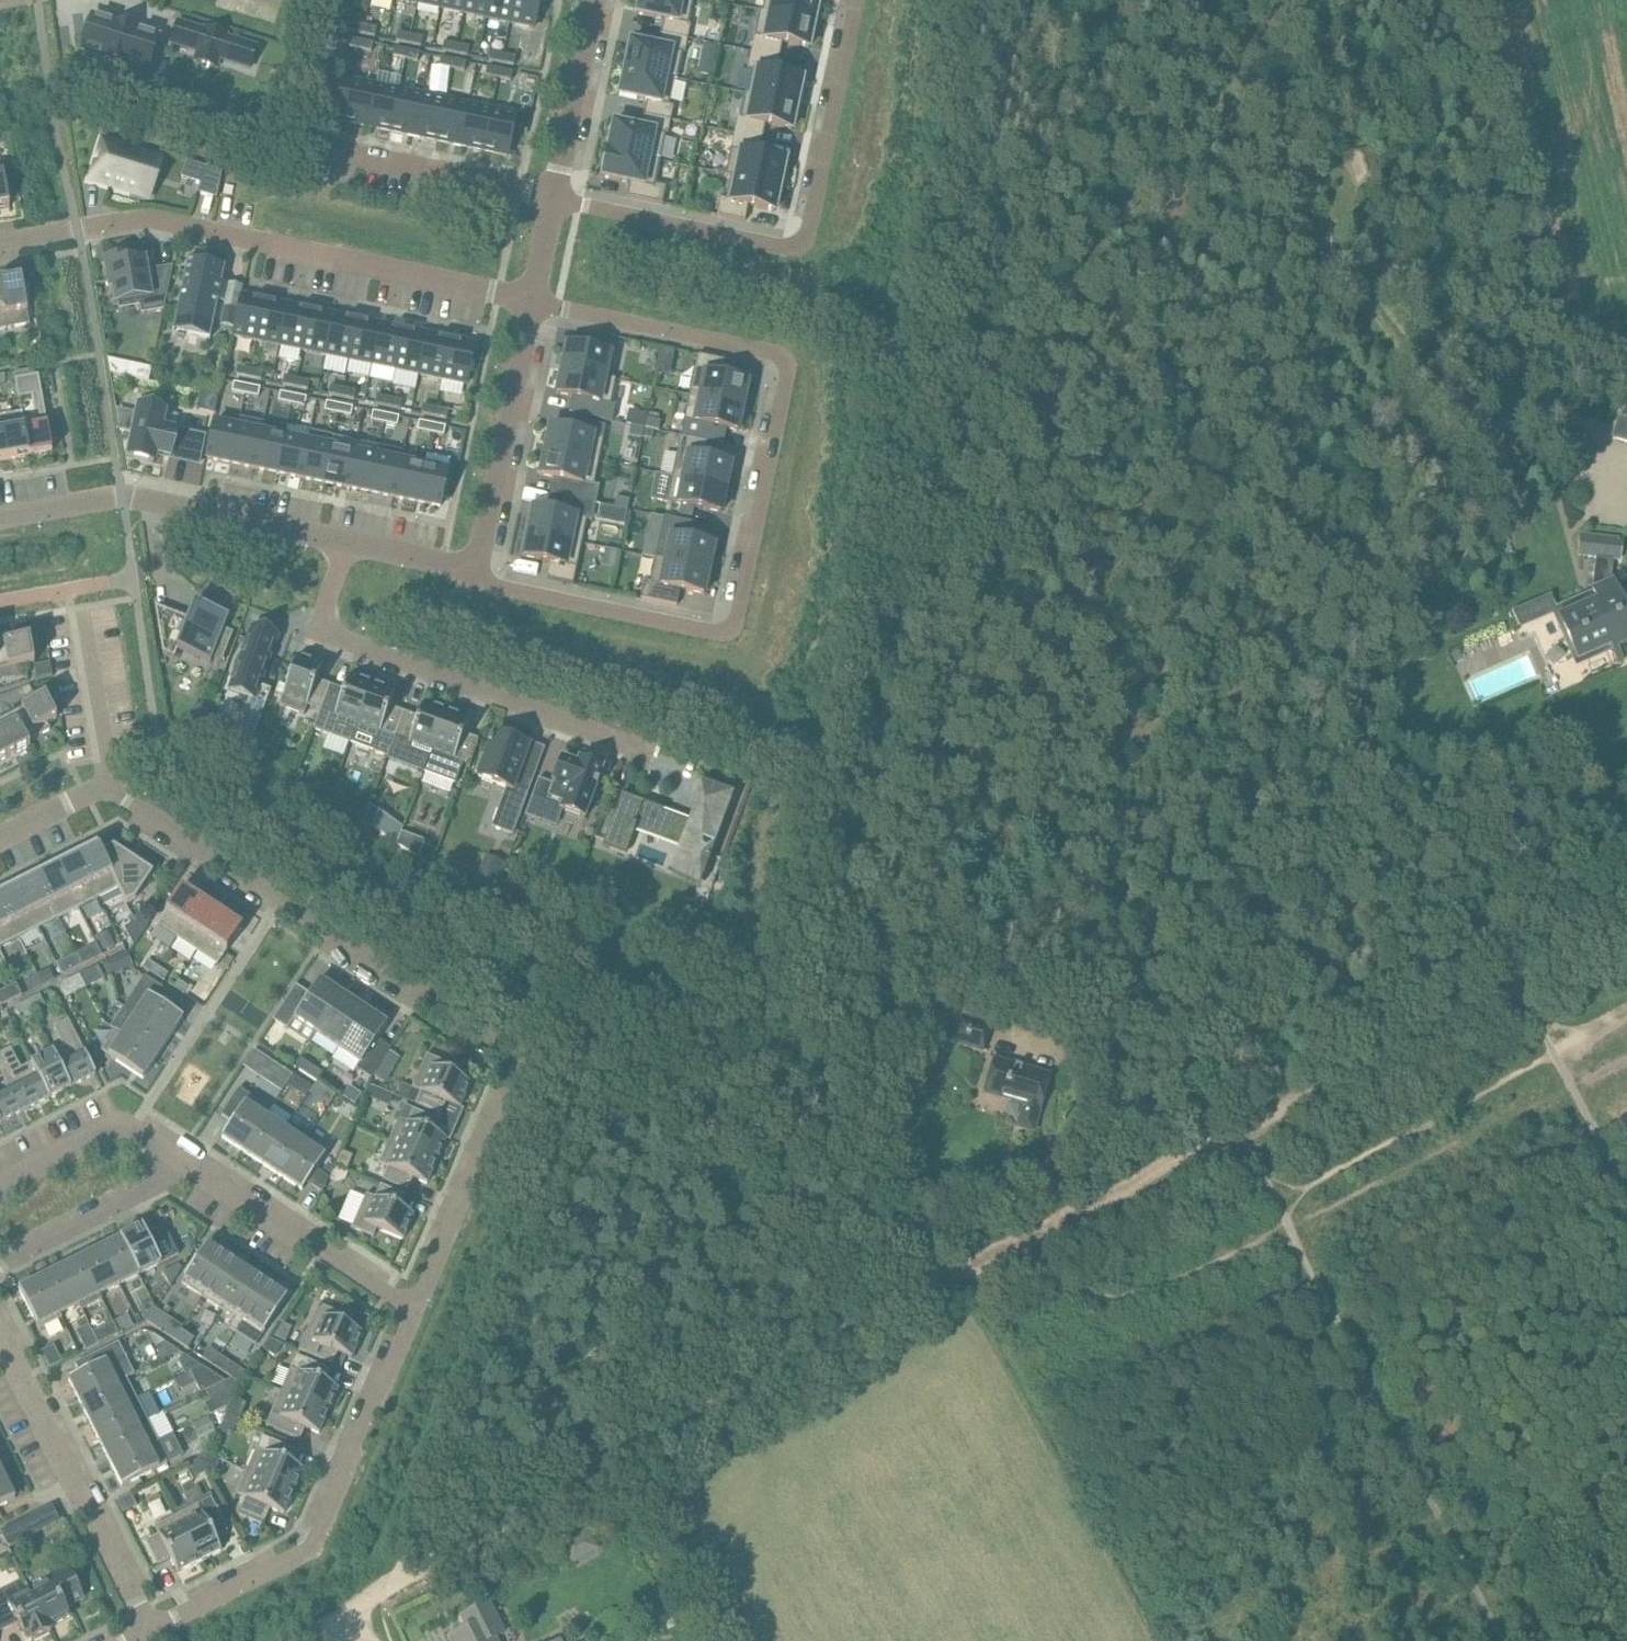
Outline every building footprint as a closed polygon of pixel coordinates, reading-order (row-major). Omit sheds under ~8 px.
[(417,4),(441,9),(443,0),(418,0),(417,4)] [(441,9),(464,14),(467,0),(443,0),(441,9)] [(464,14),(487,19),(491,0),(467,0),(464,14)] [(487,19),(510,24),(515,0),(491,0),(487,19)] [(510,24),(534,29),(540,0),(515,0),(510,24)] [(635,15),(652,18),(652,19),(660,21),(660,20),(662,20),(689,25),(694,0),(638,0),(635,15)] [(759,12),(814,23),(815,20),(817,20),(819,8),(818,8),(819,0),(762,0),(759,12)] [(759,12),(751,52),(756,53),(756,54),(780,59),(780,58),(783,43),(809,48),(811,38),(813,39),(816,26),(814,26),(814,23),(759,12)] [(92,17),(82,50),(106,58),(105,60),(106,60),(102,75),(120,81),(124,66),(126,67),(127,65),(149,71),(159,38),(138,31),(138,29),(117,22),(116,24),(92,17)] [(662,20),(659,33),(688,40),(691,26),(689,25),(662,20)] [(178,22),(172,43),(197,51),(201,53),(204,43),(220,48),(217,57),(251,68),(258,47),(226,37),(227,35),(206,28),(205,31),(178,22)] [(352,23),(350,32),(363,35),(365,26),(352,23)] [(365,26),(363,35),(375,37),(377,29),(365,26)] [(398,33),(396,42),(409,44),(411,36),(398,33)] [(659,33),(656,47),(683,53),(685,54),(688,40),(659,33)] [(411,36),(409,44),(422,47),(424,38),(411,36)] [(349,38),(347,47),(360,50),(361,41),(349,38)] [(361,41),(360,50),(372,52),(374,44),(361,41)] [(624,66),(624,69),(678,80),(683,53),(656,47),(655,47),(647,45),(629,42),(625,65),(624,64),(624,66)] [(445,43),(443,51),(455,54),(457,45),(445,43)] [(704,44),(703,53),(715,55),(717,47),(704,44)] [(457,45),(455,54),(468,56),(470,48),(457,45)] [(395,48),(393,57),(406,59),(408,51),(395,48)] [(408,51),(406,59),(419,62),(420,53),(408,51)] [(491,52),(489,61),(502,64),(503,55),(491,52)] [(745,93),(745,94),(797,105),(798,102),(800,102),(802,90),(801,89),(803,79),(777,73),(780,59),(756,54),(748,93),(745,93)] [(503,55),(502,64),(514,66),(516,58),(503,55)] [(441,58),(440,66),(452,69),(454,60),(441,58)] [(454,60),(452,69),(465,71),(467,63),(454,60)] [(488,67),(486,76),(499,79),(500,70),(488,67)] [(622,74),(618,96),(635,100),(643,102),(643,101),(645,101),(669,106),(675,81),(677,81),(678,80),(624,69),(623,72),(622,74)] [(500,70),(499,79),(511,81),(513,73),(500,70)] [(329,76),(320,118),(344,123),(353,81),(329,76)] [(353,81),(344,123),(368,127),(376,85),(353,81)] [(376,85),(368,127),(391,132),(399,90),(376,85)] [(399,90),(391,132),(414,137),(423,95),(399,90)] [(738,117),(734,134),(763,140),(766,125),(792,130),(794,120),(796,120),(799,108),(797,107),(797,105),(745,94),(740,118),(738,117)] [(423,95),(414,137),(437,142),(446,100),(423,95)] [(446,100),(437,142),(460,147),(469,105),(446,100)] [(645,101),(643,115),(671,121),(674,107),(669,106),(645,101)] [(469,105),(460,147),(483,152),(492,110),(469,105)] [(492,110),(483,152),(507,157),(516,115),(492,110)] [(640,129),(640,130),(666,135),(668,135),(671,121),(643,115),(640,129)] [(608,147),(608,150),(661,161),(666,135),(640,130),(640,129),(638,128),(630,126),(630,127),(613,123),(609,146),(608,146),(608,147)] [(734,134),(726,175),(780,186),(786,161),(760,155),(763,140),(734,134)] [(97,163),(91,179),(132,192),(136,177),(151,182),(158,159),(155,157),(155,156),(134,149),(133,151),(104,141),(98,158),(101,159),(100,164),(97,163)] [(602,177),(602,179),(603,179),(604,178),(620,181),(620,182),(628,184),(628,183),(630,183),(655,188),(661,161),(608,150),(608,151),(607,151),(607,153),(603,177),(602,177)] [(2,163),(0,163),(0,210),(10,208),(2,163)] [(200,184),(198,193),(217,199),(223,173),(205,167),(200,184)] [(721,199),(717,216),(746,222),(749,207),(775,212),(780,186),(726,175),(725,176),(731,177),(726,200),(721,199)] [(630,183),(627,197),(654,203),(657,189),(655,188),(630,183)] [(129,256),(105,260),(110,289),(113,288),(116,304),(118,303),(120,310),(141,306),(142,314),(164,310),(173,267),(147,271),(146,260),(143,260),(130,263),(130,258),(129,256)] [(188,260),(173,332),(175,332),(176,327),(210,334),(209,339),(211,340),(218,302),(226,303),(230,285),(222,283),(226,268),(188,260)] [(30,325),(22,279),(0,283),(0,330),(30,325)] [(234,329),(233,337),(256,342),(265,300),(242,295),(241,295),(238,312),(234,329)] [(265,300),(256,342),(280,347),(288,305),(265,300)] [(288,305),(280,347),(303,351),(312,309),(288,305)] [(224,309),(221,326),(234,329),(238,312),(224,309)] [(312,309),(303,351),(326,356),(335,314),(312,309)] [(335,314),(326,356),(350,361),(358,319),(335,314)] [(358,319),(350,361),(373,366),(382,324),(358,319)] [(382,324),(373,366),(396,371),(405,329),(382,324)] [(405,329),(396,371),(420,376),(428,334),(405,329)] [(428,334),(420,376),(443,380),(452,338),(428,334)] [(597,334),(594,351),(610,354),(614,338),(597,334)] [(452,338),(443,380),(466,385),(475,343),(452,338)] [(568,345),(563,369),(605,377),(610,354),(594,351),(568,345)] [(663,348),(661,358),(674,360),(676,351),(663,348)] [(698,355),(695,371),(722,377),(725,361),(698,355)] [(150,378),(152,365),(112,359),(109,372),(150,378)] [(238,367),(237,375),(249,378),(251,369),(238,367)] [(35,369),(14,373),(19,399),(33,396),(37,418),(24,420),(23,413),(22,413),(30,456),(53,452),(47,418),(48,418),(43,387),(41,387),(39,375),(36,376),(35,369)] [(251,369),(249,378),(262,381),(264,372),(251,369)] [(563,369),(558,394),(584,399),(597,402),(611,405),(616,380),(605,377),(563,369)] [(695,371),(690,396),(743,407),(748,383),(722,377),(695,371)] [(285,376),(283,385),(295,388),(297,379),(285,376)] [(297,379),(295,388),(308,390),(310,382),(297,379)] [(234,383),(233,392),(246,395),(248,386),(234,383)] [(248,386),(246,395),(259,397),(261,388),(248,386)] [(331,386),(329,395),(342,397),(344,389),(331,386)] [(344,389),(342,397),(355,400),(356,391),(344,389)] [(281,393),(279,402),(292,404),(294,395),(281,393)] [(294,395),(292,404),(305,407),(307,398),(294,395)] [(377,396),(376,404),(388,407),(390,398),(377,396)] [(690,396),(681,437),(708,442),(717,444),(720,432),(722,428),(738,432),(743,407),(690,396)] [(390,398),(388,407),(401,410),(403,401),(390,398)] [(595,412),(597,402),(584,399),(582,409),(595,412)] [(327,402),(325,411),(338,414),(340,405),(327,402)] [(340,405),(338,414),(351,417),(353,408),(340,405)] [(424,405),(422,414),(435,417),(436,408),(424,405)] [(138,414),(117,409),(120,431),(134,433),(129,458),(155,463),(156,457),(157,455),(187,461),(192,435),(162,429),(165,413),(140,407),(138,414)] [(436,408),(435,417),(447,419),(449,411),(436,408)] [(373,412),(372,421),(385,424),(387,415),(373,412)] [(6,460),(30,456),(22,413),(0,417),(0,424),(6,460)] [(387,415),(385,424),(398,426),(400,417),(387,415)] [(238,429),(231,464),(254,469),(262,434),(258,433),(260,422),(240,418),(238,429)] [(575,420),(572,431),(604,438),(606,427),(575,420)] [(647,428),(646,429),(654,431),(660,432),(662,423),(648,420),(647,428)] [(420,422),(418,431),(431,433),(433,424),(420,422)] [(214,424),(207,459),(231,464),(238,429),(214,424)] [(433,424),(431,433),(444,436),(446,427),(433,424)] [(631,426),(629,436),(642,439),(643,438),(644,429),(631,426)] [(551,427),(546,451),(599,462),(604,438),(572,431),(551,427)] [(644,429),(643,438),(652,440),(654,431),(646,429),(644,429)] [(262,434),(254,469),(278,474),(285,438),(262,434)] [(331,448),(324,483),(347,488),(355,453),(357,442),(334,437),(331,448)] [(681,437),(678,453),(705,459),(708,442),(681,437)] [(285,438),(278,474),(302,479),(310,444),(286,439),(285,438)] [(355,453),(347,488),(371,493),(378,458),(380,447),(357,442),(355,453)] [(310,444),(302,479),(324,483),(331,448),(310,444)] [(378,458),(371,493),(394,498),(401,463),(404,452),(380,447),(378,458)] [(546,451),(541,476),(563,480),(600,488),(600,487),(594,485),(599,462),(546,451)] [(678,453),(673,478),(726,489),(731,464),(705,459),(678,453)] [(401,463),(394,498),(417,503),(425,467),(401,463)] [(425,467),(417,503),(441,507),(448,472),(425,467)] [(652,490),(650,499),(668,502),(681,505),(695,508),(721,513),(726,489),(673,478),(655,474),(652,490)] [(563,480),(560,497),(596,504),(600,488),(563,480)] [(560,497),(556,513),(593,520),(596,504),(560,497)] [(617,498),(615,508),(628,511),(630,501),(617,498)] [(681,505),(679,515),(693,517),(695,508),(681,505)] [(534,508),(529,533),(582,544),(587,520),(593,522),(593,520),(556,513),(534,508)] [(617,509),(615,520),(626,523),(628,511),(617,509)] [(664,517),(661,534),(672,537),(675,537),(688,540),(689,540),(693,523),(664,517)] [(529,533),(524,557),(550,563),(577,568),(582,544),(529,533)] [(661,534),(656,558),(667,560),(709,569),(714,546),(689,540),(688,540),(675,537),(672,537),(661,534)] [(1557,608),(1559,614),(1561,618),(1579,660),(1612,645),(1620,664),(1622,663),(1626,661),(1626,619),(1612,584),(1610,579),(1613,559),(1619,560),(1621,542),(1599,540),(1579,538),(1578,556),(1597,558),(1599,558),(1596,591),(1557,608)] [(645,582),(641,599),(673,605),(674,606),(678,589),(704,595),(709,569),(667,560),(656,558),(650,584),(645,582)] [(156,607),(164,653),(175,658),(178,650),(211,663),(213,659),(222,663),(234,633),(224,629),(230,616),(203,606),(198,619),(190,616),(188,619),(156,606),(156,607)] [(240,725),(256,731),(272,690),(260,685),(277,638),(271,636),(272,634),(259,629),(259,631),(253,629),(249,640),(247,639),(231,682),(234,683),(231,691),(250,698),(240,725)] [(35,663),(30,639),(0,644),(0,669),(35,663)] [(313,730),(314,730),(331,685),(317,680),(322,666),(297,657),(288,684),(283,696),(279,705),(304,715),(308,706),(320,711),(313,730)] [(50,665),(34,668),(36,681),(52,679),(50,665)] [(314,730),(351,743),(355,733),(373,685),(349,676),(344,690),(331,685),(314,730)] [(281,681),(276,693),(283,696),(288,684),(281,681)] [(355,733),(351,743),(388,757),(404,712),(390,707),(396,693),(373,685),(355,733)] [(31,686),(6,694),(15,712),(32,704),(28,696),(34,693),(31,686)] [(15,712),(14,713),(28,742),(51,730),(48,724),(57,719),(46,697),(40,700),(36,692),(34,693),(28,696),(32,704),(15,712)] [(418,717),(404,712),(388,757),(387,759),(425,773),(447,712),(423,704),(418,717)] [(447,712),(425,773),(455,784),(463,763),(469,765),(478,739),(465,735),(470,720),(447,712)] [(14,713),(0,720),(0,739),(9,758),(30,747),(28,742),(14,713)] [(507,787),(492,828),(513,835),(538,769),(523,764),(529,747),(512,741),(513,737),(500,732),(498,736),(495,734),(492,741),(490,740),(488,745),(490,746),(486,757),(482,756),(476,773),(478,774),(478,776),(507,787)] [(0,739),(0,762),(9,758),(0,739)] [(539,779),(525,816),(541,822),(541,821),(549,801),(563,806),(561,810),(563,811),(585,819),(596,788),(598,788),(599,784),(598,783),(603,770),(579,761),(578,765),(568,761),(569,760),(568,759),(567,761),(562,759),(553,784),(539,779)] [(701,782),(687,819),(622,795),(603,847),(627,856),(635,833),(678,849),(669,873),(699,888),(734,795),(701,782)] [(353,799),(347,813),(364,825),(371,805),(353,799)] [(370,808),(364,825),(396,846),(403,826),(381,812),(379,816),(369,813),(372,806),(371,805),(370,808)] [(136,900),(154,873),(114,847),(102,853),(120,888),(118,889),(126,905),(136,900)] [(424,847),(420,859),(432,866),(438,851),(424,847)] [(120,888),(102,853),(100,849),(79,859),(99,899),(118,889),(120,888)] [(485,856),(475,883),(495,890),(504,863),(485,856)] [(99,899),(79,859),(60,869),(79,909),(99,899)] [(60,869),(39,879),(59,919),(79,909),(60,869)] [(59,919),(39,879),(20,889),(39,929),(49,924),(59,919)] [(0,899),(0,901),(19,939),(39,929),(20,889),(0,899)] [(202,902),(182,889),(157,925),(177,939),(202,902)] [(19,939),(0,901),(0,949),(19,939)] [(198,952),(222,915),(202,902),(177,939),(198,952)] [(218,965),(242,929),(222,915),(198,952),(218,965)] [(136,922),(125,928),(134,946),(142,934),(136,922)] [(108,931),(94,938),(97,944),(98,947),(102,955),(117,948),(108,931)] [(87,949),(77,954),(83,966),(93,961),(103,956),(102,955),(98,947),(97,944),(87,949)] [(67,959),(57,964),(63,976),(73,971),(83,966),(77,954),(67,959)] [(114,974),(133,964),(128,954),(109,963),(114,974)] [(143,968),(154,975),(159,967),(148,961),(143,968)] [(105,978),(98,966),(80,975),(86,988),(105,978)] [(169,974),(159,967),(154,975),(164,982),(169,974)] [(50,969),(37,975),(43,987),(55,980),(50,969)] [(37,975),(24,982),(30,993),(43,987),(37,975)] [(86,988),(80,975),(60,986),(66,998),(86,988)] [(188,992),(202,1006),(218,989),(204,976),(188,992)] [(183,1018),(156,1000),(163,989),(145,977),(124,1008),(170,1038),(183,1018)] [(179,980),(174,988),(185,995),(190,988),(179,980)] [(317,1034),(343,995),(320,980),(310,995),(296,986),(274,1020),(288,1029),(295,1019),(317,1034)] [(0,992),(0,1003),(2,1006),(23,996),(17,984),(0,992)] [(44,1004),(40,995),(27,1001),(32,1010),(44,1004)] [(339,1048),(365,1010),(343,995),(317,1034),(339,1048)] [(996,1009),(966,1000),(951,1044),(983,1053),(996,1009)] [(15,1007),(19,1016),(32,1010),(27,1001),(15,1007)] [(170,1038),(124,1008),(112,1026),(116,1029),(115,1031),(157,1058),(170,1038)] [(339,1048),(333,1059),(354,1073),(356,1069),(371,1079),(391,1048),(378,1039),(388,1024),(365,1010),(339,1048)] [(96,1075),(69,1020),(54,1027),(64,1047),(53,1053),(71,1088),(96,1075)] [(157,1058),(115,1031),(102,1051),(143,1078),(157,1058)] [(0,1054),(0,1061),(25,1111),(50,1098),(32,1063),(21,1069),(11,1049),(0,1054)] [(254,1049),(243,1065),(256,1074),(267,1057),(254,1049)] [(71,1088),(53,1053),(32,1063),(50,1098),(71,1088)] [(440,1115),(446,1103),(460,1109),(471,1084),(445,1073),(448,1064),(427,1055),(413,1088),(421,1092),(416,1104),(416,1105),(440,1115)] [(1025,1105),(1018,1128),(1034,1132),(1041,1110),(1051,1076),(995,1059),(985,1093),(1025,1105)] [(0,1123),(25,1111),(0,1061),(0,1122),(0,1123)] [(307,1062),(300,1071),(317,1082),(323,1072),(307,1062)] [(293,1075),(287,1085),(307,1098),(310,1093),(313,1087),(293,1075)] [(370,1084),(366,1096),(378,1101),(383,1090),(370,1084)] [(404,1085),(398,1097),(416,1105),(416,1104),(421,1092),(413,1088),(404,1085)] [(350,1086),(343,1096),(355,1105),(362,1094),(350,1086)] [(327,1088),(320,1099),(330,1106),(337,1096),(337,1095),(327,1088)] [(267,1117),(271,1110),(239,1089),(222,1116),(232,1123),(222,1137),(243,1151),(267,1117)] [(338,1114),(346,1102),(337,1096),(330,1106),(329,1108),(338,1114)] [(405,1106),(390,1141),(437,1162),(440,1155),(446,1139),(440,1136),(433,1133),(439,1120),(405,1106)] [(263,1164),(285,1129),(267,1117),(243,1151),(263,1164)] [(285,1129),(263,1164),(283,1177),(306,1143),(304,1142),(310,1134),(291,1121),(285,1129)] [(306,1143),(283,1177),(303,1190),(308,1183),(323,1193),(329,1178),(317,1170),(331,1148),(310,1134),(304,1142),(306,1143)] [(427,1184),(437,1162),(390,1141),(380,1164),(388,1168),(383,1180),(408,1191),(413,1178),(427,1184)] [(336,1166),(331,1179),(339,1183),(346,1180),(350,1172),(336,1166)] [(400,1209),(406,1196),(381,1186),(375,1198),(367,1195),(352,1228),(374,1237),(377,1229),(403,1240),(414,1215),(400,1209)] [(143,1227),(121,1238),(140,1275),(179,1255),(169,1236),(152,1244),(143,1227)] [(121,1238),(101,1248),(120,1285),(140,1275),(121,1238)] [(202,1297),(227,1259),(207,1246),(182,1284),(200,1296),(202,1297)] [(101,1248),(81,1258),(100,1295),(120,1285),(101,1248)] [(100,1295),(81,1258),(61,1268),(80,1305),(82,1310),(102,1300),(100,1295)] [(222,1310),(247,1272),(227,1259),(202,1297),(222,1310)] [(179,1264),(163,1273),(171,1288),(182,1270),(179,1264)] [(61,1268),(41,1278),(62,1319),(60,1315),(80,1305),(61,1268)] [(254,1306),(267,1286),(247,1272),(222,1310),(236,1320),(231,1328),(237,1332),(254,1306)] [(40,1330),(62,1319),(41,1278),(19,1289),(40,1330)] [(257,1345),(287,1299),(267,1286),(254,1306),(237,1332),(257,1345)] [(147,1323),(156,1309),(153,1301),(139,1308),(146,1322),(147,1323)] [(319,1305),(299,1351),(333,1365),(338,1353),(352,1358),(363,1333),(337,1322),(341,1314),(319,1305)] [(156,1309),(147,1323),(174,1340),(181,1329),(183,1326),(156,1309)] [(114,1323),(93,1333),(99,1344),(119,1334),(114,1323)] [(283,1324),(275,1336),(286,1341),(292,1328),(283,1324)] [(99,1344),(93,1333),(89,1325),(77,1331),(87,1351),(99,1344)] [(188,1349),(195,1337),(181,1329),(174,1340),(188,1349)] [(271,1338),(264,1349),(276,1357),(284,1344),(271,1338)] [(164,1341),(155,1346),(162,1360),(179,1351),(164,1341)] [(80,1374),(69,1379),(80,1401),(127,1377),(127,1378),(135,1375),(119,1343),(94,1355),(76,1364),(80,1374)] [(62,1362),(54,1345),(41,1352),(50,1368),(62,1362)] [(214,1366),(221,1356),(209,1348),(202,1358),(214,1366)] [(203,1367),(185,1354),(180,1360),(188,1374),(191,1373),(203,1367)] [(221,1356),(214,1366),(227,1375),(234,1365),(221,1356)] [(297,1356),(282,1391),(329,1412),(339,1389),(325,1384),(330,1371),(297,1356)] [(225,1382),(203,1367),(191,1373),(201,1394),(225,1382)] [(127,1378),(127,1377),(80,1401),(91,1422),(137,1399),(127,1378)] [(275,1407),(267,1426),(275,1430),(280,1432),(300,1441),(306,1428),(319,1434),(329,1412),(282,1391),(275,1407)] [(210,1416),(230,1406),(225,1395),(205,1405),(210,1416)] [(102,1444),(148,1420),(137,1399),(91,1422),(102,1444)] [(233,1399),(227,1415),(240,1421),(247,1404),(233,1399)] [(232,1437),(239,1420),(227,1415),(220,1432),(232,1437)] [(208,1417),(193,1424),(200,1437),(215,1430),(208,1417)] [(112,1465),(157,1443),(159,1442),(148,1420),(102,1444),(112,1465)] [(290,1464),(296,1451),(271,1440),(262,1437),(247,1472),(294,1492),(304,1469),(290,1464)] [(208,1455),(201,1441),(185,1449),(192,1463),(208,1455)] [(123,1487),(168,1464),(157,1443),(112,1465),(123,1487)] [(202,1458),(189,1465),(196,1478),(208,1472),(202,1458)] [(247,1471),(237,1494),(246,1497),(240,1510),(265,1521),(271,1509),(284,1514),(293,1495),(294,1492),(247,1472),(247,1471)] [(16,1499),(5,1477),(0,1480),(0,1507),(16,1499)] [(124,1496),(117,1499),(123,1511),(130,1508),(124,1496)] [(205,1501),(177,1516),(200,1562),(222,1551),(215,1538),(228,1531),(220,1516),(222,1515),(218,1508),(217,1509),(215,1505),(214,1505),(211,1499),(205,1502),(205,1501)] [(159,1535),(147,1541),(159,1566),(171,1559),(178,1573),(200,1562),(177,1516),(155,1527),(159,1535)] [(10,1548),(38,1534),(30,1517),(1,1532),(10,1548)] [(52,1582),(31,1593),(49,1628),(50,1628),(71,1617),(67,1608),(85,1599),(70,1570),(51,1580),(52,1582)] [(0,1595),(0,1630),(1,1631),(13,1625),(12,1622),(17,1619),(27,1639),(31,1637),(32,1640),(52,1631),(50,1628),(49,1628),(31,1593),(21,1598),(15,1587),(0,1595)] [(469,1629),(450,1638),(451,1640),(500,1640),(498,1637),(504,1634),(489,1603),(462,1616),(469,1629)] [(7,1640),(27,1640),(23,1633),(7,1640)]
